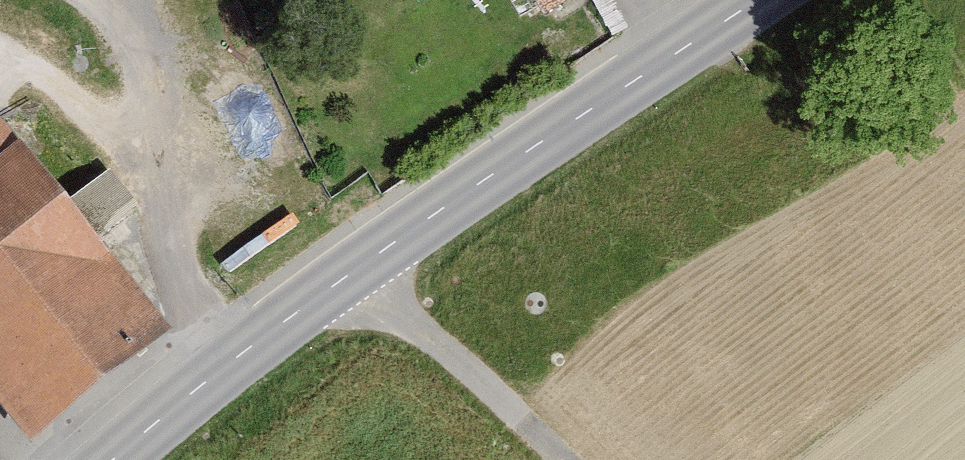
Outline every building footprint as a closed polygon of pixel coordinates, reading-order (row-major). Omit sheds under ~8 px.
[(545,15),(570,0),(536,0),(545,15)] [(0,153),(0,439),(8,448),(150,327),(0,153)]
